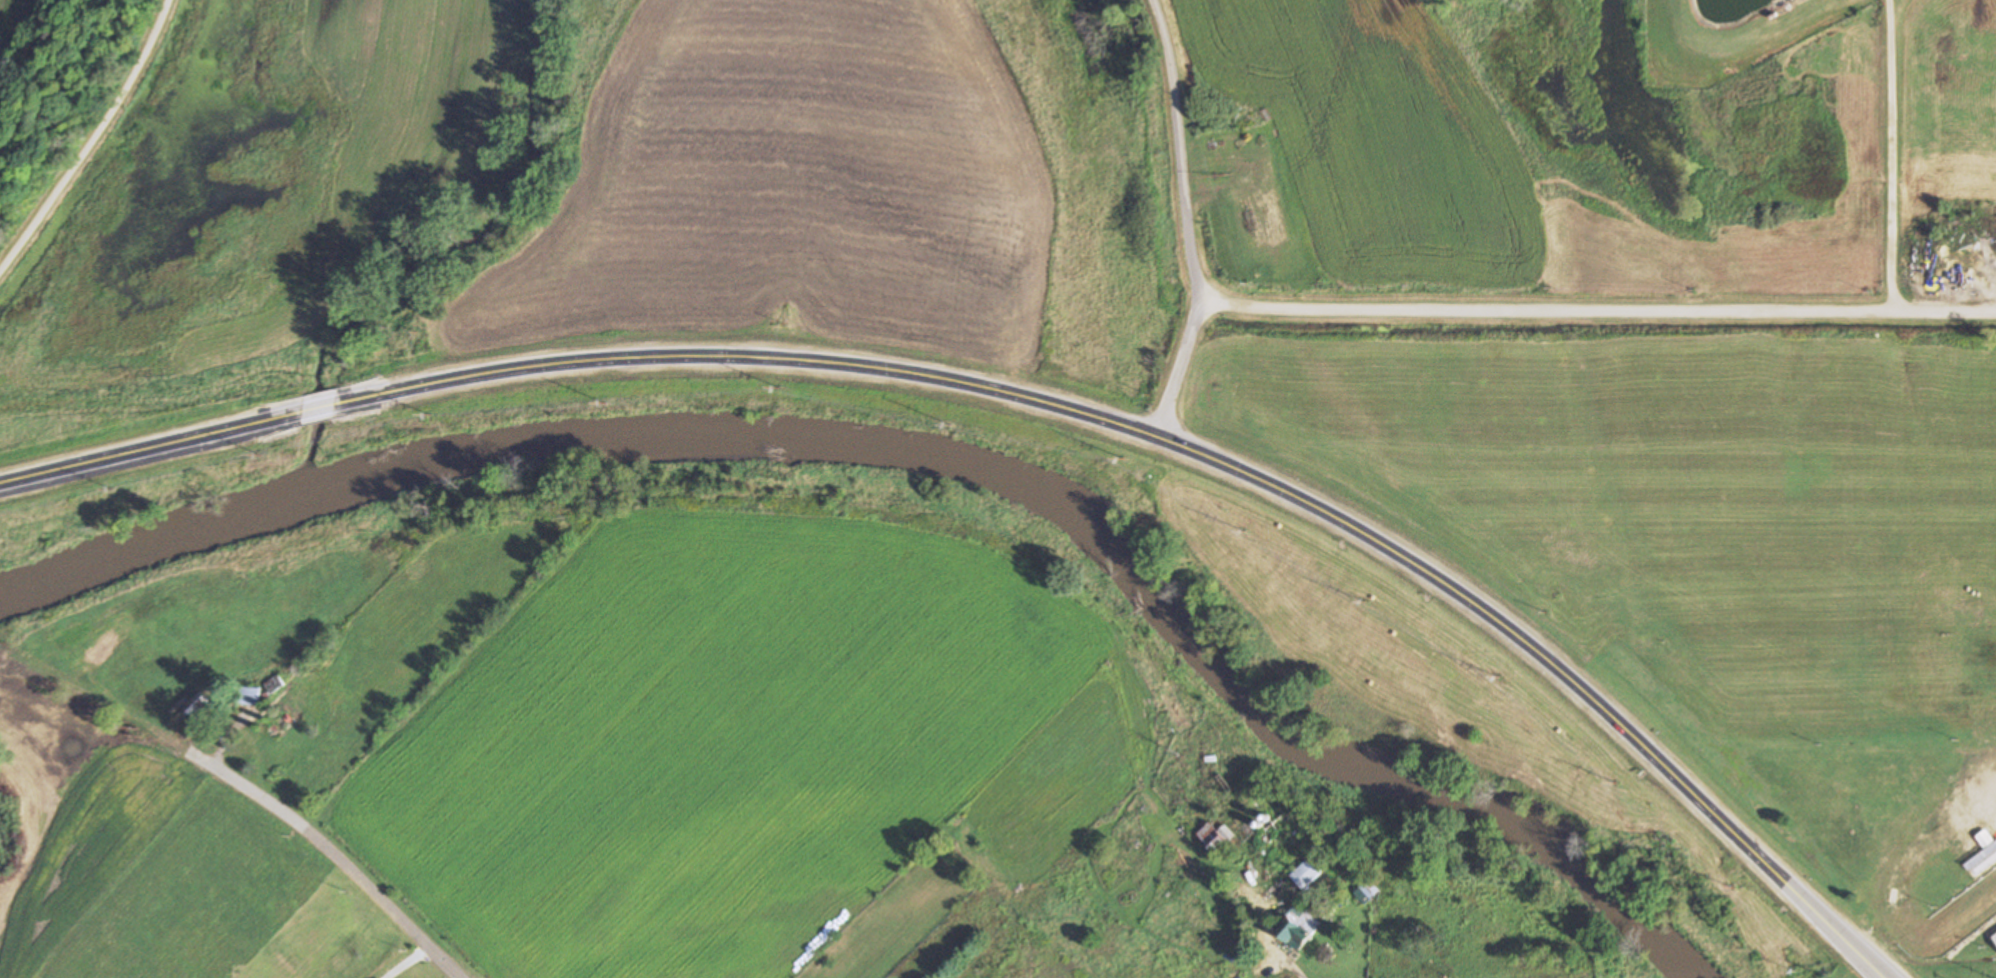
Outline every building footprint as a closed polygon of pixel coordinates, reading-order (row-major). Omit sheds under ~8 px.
[(265,684),(272,694),(285,685),(279,675),(265,684)] [(260,688),(237,688),(237,706),(260,706),(260,688)] [(200,724),(216,708),(201,692),(184,709),(200,724)] [(1198,835),(1215,853),(1228,841),(1212,822),(1198,835)] [(1290,875),(1303,890),(1322,874),(1310,858),(1290,875)] [(1274,931),(1296,952),(1322,925),(1300,904),(1274,931)]
